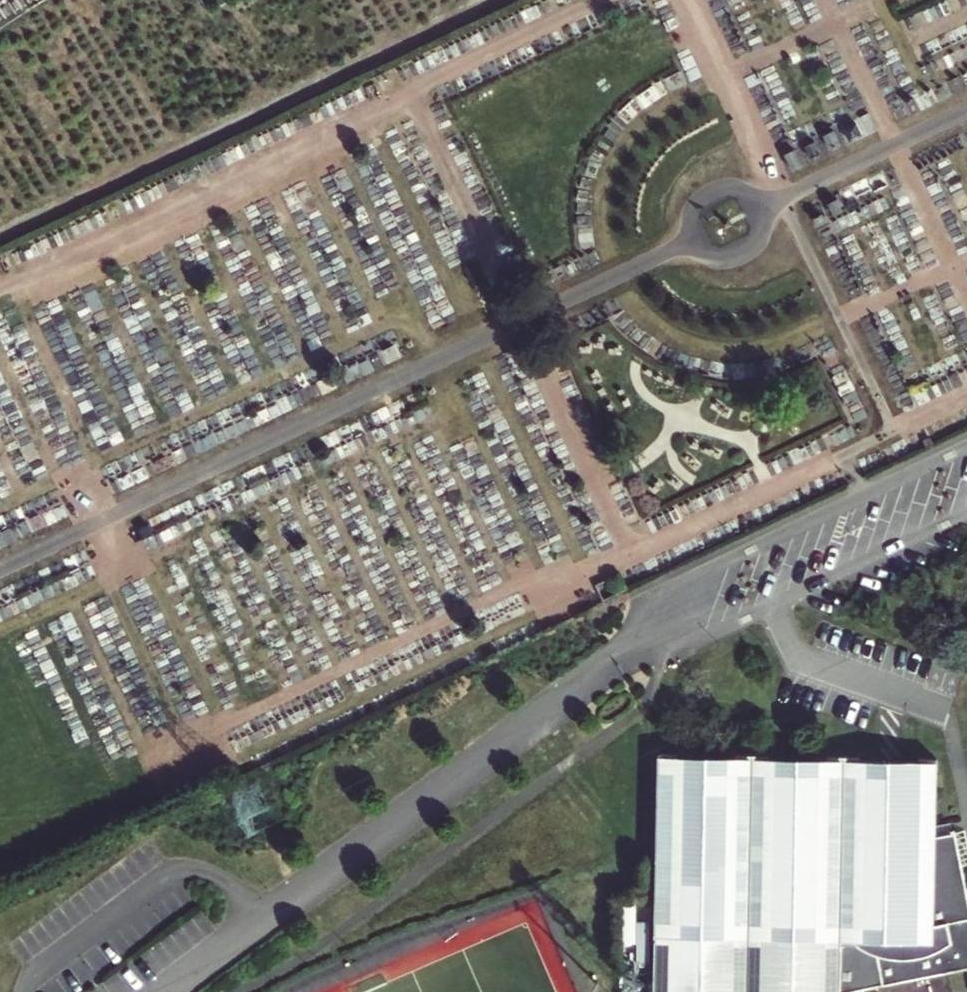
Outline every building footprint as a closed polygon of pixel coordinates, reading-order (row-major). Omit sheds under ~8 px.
[(963,827),(963,825),(959,826),(959,828),(940,832),(941,773),(944,773),(945,756),(926,755),(926,758),(867,757),(867,753),(834,753),(834,756),(776,754),(776,752),(743,751),(742,754),(684,752),(684,750),(667,749),(662,991),(849,991),(966,966),(966,826),(963,827)] [(657,917),(645,917),(644,958),(656,959),(657,917)]
